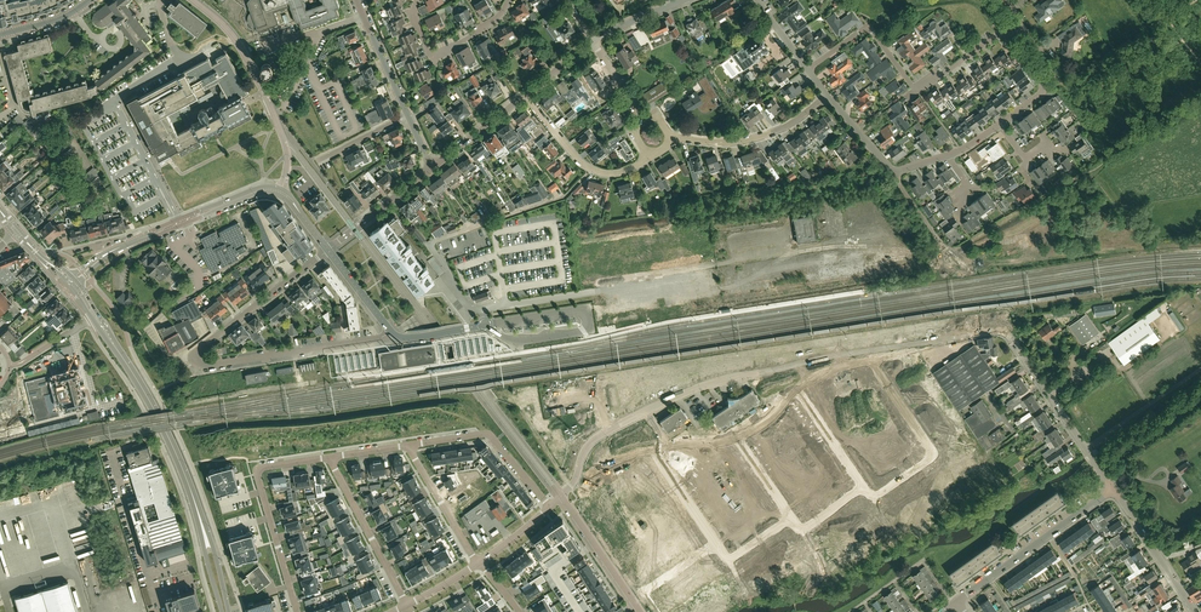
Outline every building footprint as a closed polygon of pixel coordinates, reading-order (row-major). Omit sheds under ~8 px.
[(9,23),(8,21),(22,18),(21,18),(33,15),(34,14),(30,0),(0,0),(0,25),(9,23)] [(96,13),(95,14),(94,15),(94,17),(93,18),(93,20),(94,21),(94,23),(95,24),(96,25),(97,26),(99,26),(100,27),(101,27),(103,27),(104,26),(106,26),(106,25),(115,19),(121,27),(121,30),(122,30),(123,30),(124,30),(126,33),(126,36),(129,37),(131,39),(130,41),(131,42),(133,43),(135,45),(134,51),(130,55),(127,55),(126,55),(126,58),(123,60),(121,60),(120,60),(120,62),(117,64),(115,64),(114,65),(114,67),(111,69),(109,69),(108,69),(108,72),(105,74),(103,74),(102,74),(102,76),(99,78),(97,78),(96,79),(96,81),(97,83),(94,86),(88,87),(87,83),(87,82),(37,96),(33,94),(32,93),(31,93),(22,58),(53,50),(49,36),(18,44),(19,50),(6,54),(5,54),(5,55),(4,55),(4,56),(5,57),(6,58),(7,58),(12,75),(19,101),(29,98),(33,114),(34,115),(35,115),(36,115),(36,114),(37,114),(37,113),(36,111),(91,96),(91,93),(97,92),(119,74),(123,75),(125,74),(125,70),(151,50),(145,43),(152,38),(135,16),(136,16),(136,15),(136,14),(135,13),(134,13),(133,13),(125,4),(129,1),(130,0),(113,0),(96,13)] [(34,14),(41,12),(45,11),(52,8),(49,0),(30,0),(34,14)] [(207,23),(178,0),(176,0),(173,3),(171,2),(167,7),(172,11),(169,14),(183,25),(197,36),(204,27),(207,23)] [(247,3),(251,14),(250,15),(249,17),(249,19),(250,22),(252,24),(253,25),(255,25),(258,32),(262,31),(263,32),(271,30),(275,28),(275,26),(279,25),(274,12),(280,10),(280,12),(286,10),(285,8),(290,7),(296,23),(299,22),(301,29),(314,24),(314,26),(327,21),(327,20),(339,15),(337,9),(339,8),(337,0),(322,0),(323,3),(306,9),(302,0),(249,0),(247,3)] [(401,17),(399,11),(403,9),(402,5),(402,4),(393,0),(393,2),(394,6),(386,9),(390,17),(388,18),(390,22),(401,17)] [(426,1),(428,5),(425,7),(427,12),(434,8),(434,7),(443,2),(443,0),(426,0),(426,1)] [(489,6),(492,4),(490,0),(487,0),(486,0),(483,0),(474,5),(479,13),(482,11),(485,16),(493,12),(489,6)] [(734,13),(734,11),(733,10),(734,10),(731,6),(740,1),(740,0),(726,0),(711,9),(718,20),(729,13),(729,14),(731,15),(734,13)] [(839,1),(838,0),(835,2),(836,3),(833,5),(835,8),(844,2),(842,0),(840,0),(839,1)] [(1036,16),(1040,22),(1059,7),(1064,4),(1062,0),(1061,0),(1045,0),(1036,7),(1040,13),(1036,16)] [(799,23),(794,16),(803,9),(798,2),(789,9),(787,7),(780,12),(782,14),(779,16),(784,23),(787,21),(796,32),(807,24),(804,20),(799,23)] [(512,12),(516,21),(529,14),(531,17),(530,17),(533,23),(538,21),(533,12),(529,14),(523,3),(517,6),(518,9),(512,12)] [(753,14),(747,4),(741,8),(747,18),(753,14)] [(474,21),(468,8),(455,15),(461,28),(474,21)] [(845,30),(858,20),(850,9),(846,13),(847,14),(839,20),(835,13),(826,20),(838,35),(840,34),(841,36),(847,32),(845,30)] [(425,20),(430,29),(438,25),(439,28),(444,26),(439,14),(438,14),(425,20)] [(665,20),(649,28),(652,36),(663,31),(668,29),(674,37),(679,33),(675,27),(676,27),(676,26),(673,21),(674,21),(669,15),(666,17),(667,19),(665,21),(665,20)] [(400,25),(405,23),(402,17),(401,17),(390,22),(388,23),(392,31),(390,32),(392,37),(396,35),(403,31),(400,25)] [(561,26),(555,19),(547,25),(556,37),(561,34),(564,38),(565,37),(567,40),(571,37),(569,34),(574,30),(568,22),(561,26)] [(703,29),(696,19),(686,25),(692,36),(694,34),(697,38),(703,34),(701,30),(703,29)] [(1091,20),(1087,22),(1092,31),(1096,29),(1091,20)] [(946,24),(940,28),(936,22),(935,21),(933,21),(931,23),(930,24),(930,26),(931,26),(921,33),(925,39),(935,32),(941,40),(952,32),(946,24)] [(1065,36),(1062,54),(1071,56),(1072,50),(1073,50),(1074,41),(1087,32),(1079,21),(1075,25),(1074,24),(1063,32),(1065,36)] [(496,36),(501,45),(506,42),(504,39),(514,33),(510,25),(506,28),(505,26),(497,31),(499,35),(496,36)] [(819,45),(817,42),(826,36),(822,31),(814,37),(807,27),(799,33),(803,39),(804,38),(806,41),(803,43),(808,49),(811,47),(813,50),(819,45)] [(402,46),(417,39),(414,33),(409,36),(407,30),(403,31),(396,35),(397,38),(399,38),(402,46)] [(915,50),(909,42),(919,35),(915,30),(900,41),(906,49),(901,53),(905,58),(910,55),(915,50)] [(340,41),(342,40),(344,45),(349,42),(349,43),(359,39),(358,38),(359,37),(358,36),(357,34),(355,31),(348,34),(347,33),(343,35),(338,37),(340,41)] [(476,44),(478,48),(475,49),(479,56),(482,54),(484,58),(496,51),(489,38),(482,42),(481,41),(480,40),(477,42),(476,44)] [(750,42),(744,46),(737,52),(740,56),(745,52),(744,51),(746,50),(754,59),(763,52),(764,54),(766,54),(768,52),(768,51),(767,49),(760,38),(751,44),(750,42)] [(418,54),(415,48),(419,45),(417,39),(402,46),(406,54),(404,54),(406,59),(407,59),(413,56),(418,54)] [(531,39),(516,49),(513,52),(515,55),(518,52),(524,61),(522,63),(521,65),(523,67),(525,68),(527,66),(529,68),(530,68),(531,68),(531,67),(532,67),(533,66),(533,65),(537,62),(536,60),(538,59),(534,54),(539,50),(531,39)] [(870,69),(874,66),(882,60),(874,50),(877,48),(873,42),(870,44),(866,39),(858,44),(858,45),(852,50),(856,55),(863,50),(870,60),(866,63),(870,69)] [(936,56),(931,60),(935,66),(940,62),(942,64),(947,60),(944,55),(954,47),(952,45),(953,44),(949,39),(932,51),(936,56)] [(915,72),(925,64),(919,56),(930,48),(926,43),(915,50),(910,55),(916,63),(911,66),(915,72)] [(362,45),(358,47),(357,46),(349,49),(351,52),(353,57),(365,52),(362,45)] [(618,57),(619,57),(626,67),(628,66),(629,66),(631,65),(631,64),(633,62),(637,59),(632,50),(627,53),(626,51),(623,47),(615,53),(618,57)] [(476,62),(472,54),(468,57),(464,49),(460,51),(461,52),(457,54),(462,65),(466,63),(469,68),(474,66),(473,63),(476,62)] [(322,52),(319,58),(320,60),(325,57),(327,56),(322,52)] [(368,59),(365,52),(353,57),(356,66),(364,62),(364,61),(368,59)] [(1010,57),(1009,56),(1006,52),(1004,53),(1004,52),(1001,54),(1001,55),(997,58),(1001,64),(1004,62),(1006,66),(1012,62),(1015,66),(1018,63),(1013,55),(1010,57)] [(228,125),(229,125),(251,113),(244,100),(250,97),(226,53),(226,54),(216,59),(217,62),(212,65),(209,58),(178,74),(179,77),(138,98),(138,97),(120,106),(152,165),(179,151),(181,155),(201,144),(199,140),(203,139),(206,137),(210,135),(209,135),(214,132),(218,130),(222,128),(222,129),(223,128),(228,125)] [(841,72),(852,64),(848,58),(844,53),(840,56),(844,61),(836,66),(834,64),(828,68),(834,76),(829,80),(831,81),(830,81),(829,82),(828,83),(828,84),(829,85),(829,86),(830,86),(831,86),(832,86),(833,85),(834,85),(839,82),(840,84),(846,79),(841,72)] [(423,66),(420,60),(415,62),(413,56),(407,59),(406,59),(402,61),(403,65),(405,64),(409,72),(411,71),(422,66),(423,66)] [(1001,64),(997,58),(994,60),(991,56),(984,60),(987,64),(984,66),(989,72),(997,66),(1000,69),(1003,67),(1001,64)] [(272,68),(272,67),(272,66),(272,65),(271,64),(270,64),(270,63),(269,62),(268,62),(266,62),(265,62),(264,63),(263,64),(262,65),(262,66),(262,67),(262,68),(262,70),(263,70),(263,71),(264,72),(265,72),(266,73),(268,73),(269,72),(270,72),(270,71),(271,70),(272,70),(272,68)] [(459,69),(457,70),(453,62),(446,65),(448,68),(443,71),(446,77),(451,74),(453,77),(457,75),(459,80),(460,80),(461,81),(466,78),(463,74),(460,75),(459,74),(461,73),(459,69)] [(890,79),(896,75),(892,70),(894,69),(890,63),(886,66),(884,66),(882,62),(881,63),(882,63),(868,73),(871,78),(880,72),(884,76),(886,75),(890,79)] [(989,72),(984,66),(982,68),(979,65),(973,69),(976,73),(973,75),(979,84),(982,82),(982,81),(985,79),(983,77),(989,72)] [(362,70),(366,78),(375,75),(371,66),(362,70)] [(431,76),(429,70),(424,72),(422,66),(411,71),(412,75),(414,74),(417,82),(431,76)] [(773,74),(779,82),(782,86),(789,81),(786,77),(791,73),(788,69),(784,72),(781,68),(773,74)] [(1028,77),(1022,68),(1010,77),(1012,80),(1015,78),(1019,84),(1028,77)] [(854,85),(865,77),(861,71),(844,83),(848,89),(844,92),(847,95),(846,96),(849,101),(860,92),(854,85)] [(577,96),(602,80),(598,74),(596,75),(595,74),(586,80),(586,81),(582,83),(581,81),(575,85),(575,86),(568,90),(566,87),(560,90),(562,93),(564,97),(569,104),(578,99),(577,96)] [(378,83),(375,75),(366,78),(362,80),(357,82),(355,83),(352,84),(353,88),(356,86),(359,85),(359,86),(362,84),(362,85),(368,83),(370,87),(378,83)] [(476,79),(473,75),(469,77),(475,87),(479,84),(476,79)] [(977,86),(971,77),(968,79),(965,75),(958,80),(961,83),(958,86),(963,92),(969,88),(971,90),(977,86)] [(491,95),(493,99),(497,96),(496,93),(496,92),(497,92),(499,92),(499,91),(500,90),(492,77),(489,79),(492,83),(488,85),(487,83),(482,86),(486,92),(488,91),(491,96),(491,95)] [(1016,86),(1023,95),(1029,91),(1035,86),(1028,77),(1019,84),(1016,86)] [(650,92),(642,97),(647,105),(675,87),(670,79),(654,89),(655,89),(656,91),(651,94),(650,92)] [(898,95),(908,88),(904,83),(901,85),(896,79),(886,87),(890,93),(894,90),(898,95)] [(421,91),(425,98),(434,92),(430,86),(429,86),(427,83),(420,87),(422,91),(421,91)] [(691,98),(683,103),(688,111),(696,106),(699,110),(699,111),(700,112),(701,112),(702,113),(704,113),(705,113),(706,113),(707,113),(708,112),(721,104),(718,100),(716,95),(712,89),(714,88),(711,83),(702,88),(706,93),(699,98),(695,92),(689,96),(691,98)] [(961,96),(962,97),(965,94),(963,92),(958,86),(955,88),(952,83),(951,84),(950,83),(947,86),(948,87),(943,90),(950,99),(952,102),(961,96)] [(795,88),(793,84),(788,88),(786,85),(780,89),(785,95),(787,94),(790,98),(803,89),(799,84),(795,88)] [(882,94),(887,90),(885,87),(883,86),(878,90),(882,94)] [(483,99),(477,91),(478,91),(475,87),(465,93),(473,107),(474,106),(474,107),(477,105),(477,104),(480,102),(479,101),(483,99)] [(562,98),(564,97),(562,93),(560,95),(554,87),(546,94),(552,101),(556,98),(559,101),(562,98)] [(956,108),(952,103),(952,102),(950,99),(943,90),(941,92),(938,88),(936,89),(936,88),(933,90),(933,91),(928,94),(936,104),(943,99),(944,102),(946,102),(947,101),(953,110),(956,108)] [(857,95),(861,100),(856,104),(858,107),(857,110),(861,111),(872,103),(867,97),(869,95),(865,89),(857,95)] [(1006,109),(1012,104),(1010,102),(1013,99),(1008,92),(1005,94),(999,99),(1005,106),(1004,106),(1006,109)] [(552,101),(546,94),(541,98),(543,101),(541,103),(546,110),(549,108),(554,104),(552,101)] [(1005,106),(999,99),(997,96),(988,103),(994,110),(997,107),(999,110),(1004,106),(1005,106)] [(467,105),(462,97),(460,98),(459,99),(457,101),(453,103),(457,108),(465,118),(468,115),(467,114),(470,112),(465,106),(467,105)] [(768,108),(765,110),(769,116),(772,113),(774,116),(778,112),(782,110),(779,105),(773,97),(765,103),(768,108)] [(915,105),(910,109),(920,122),(924,118),(921,114),(926,111),(926,110),(927,109),(927,108),(927,107),(920,97),(913,102),(915,105)] [(1054,98),(1053,97),(1044,104),(1051,113),(1056,109),(1058,111),(1063,107),(1055,97),(1054,98)] [(431,99),(423,104),(426,108),(427,107),(430,105),(434,102),(431,99)] [(312,109),(318,107),(315,100),(309,102),(312,109)] [(377,105),(380,110),(372,114),(371,111),(367,113),(372,123),(383,118),(393,114),(387,100),(377,105)] [(894,113),(889,116),(893,122),(895,124),(898,122),(901,127),(904,131),(911,126),(907,120),(905,121),(902,116),(908,111),(904,105),(903,106),(899,101),(891,107),(894,113)] [(444,116),(441,112),(438,109),(440,109),(436,104),(436,105),(434,102),(430,105),(427,107),(431,112),(433,111),(434,113),(432,115),(434,117),(434,118),(437,122),(440,120),(445,116),(444,116)] [(611,102),(604,107),(606,111),(603,113),(612,127),(615,124),(618,128),(625,123),(623,120),(623,119),(614,105),(614,106),(611,102)] [(747,103),(745,105),(756,120),(757,121),(760,119),(764,116),(760,110),(763,107),(759,102),(756,105),(754,103),(750,105),(749,106),(747,103)] [(989,113),(993,111),(987,103),(979,110),(986,120),(991,116),(989,113)] [(1051,113),(1044,104),(1035,110),(1041,120),(1051,113)] [(743,116),(741,117),(745,123),(747,122),(751,126),(757,121),(756,120),(745,105),(743,106),(745,109),(744,110),(746,113),(743,116)] [(465,118),(457,108),(454,110),(450,106),(447,108),(450,112),(447,114),(451,119),(454,117),(458,121),(460,119),(462,120),(465,118)] [(988,122),(986,120),(979,110),(970,116),(977,126),(980,124),(982,126),(988,122)] [(513,118),(520,126),(516,129),(521,135),(525,141),(528,139),(524,133),(525,132),(520,126),(525,123),(526,125),(528,125),(532,122),(532,120),(530,118),(531,118),(525,111),(518,117),(516,115),(513,118)] [(578,116),(575,112),(568,118),(571,121),(578,116)] [(1042,124),(1033,112),(1024,118),(1031,128),(1031,127),(1036,123),(1038,126),(1042,124)] [(452,127),(453,127),(449,121),(451,119),(447,114),(444,116),(445,116),(440,120),(443,124),(439,128),(444,134),(448,131),(449,132),(454,129),(452,127)] [(831,126),(830,125),(834,122),(829,115),(825,118),(823,116),(819,119),(820,121),(817,123),(824,132),(831,126)] [(974,131),(975,130),(974,129),(976,127),(969,117),(960,123),(967,133),(967,134),(969,136),(970,137),(971,137),(972,136),(973,135),(973,134),(973,133),(974,132),(974,131)] [(566,121),(563,118),(556,124),(558,127),(566,121)] [(1031,132),(1031,130),(1031,127),(1031,128),(1024,118),(1024,119),(1023,118),(1022,118),(1021,119),(1021,120),(1021,121),(1015,125),(1021,134),(1024,132),(1026,133),(1029,133),(1031,132)] [(44,119),(29,132),(32,135),(47,122),(44,119)] [(1059,136),(1068,128),(1062,119),(1052,127),(1054,130),(1052,132),(1056,137),(1058,136),(1059,136)] [(918,122),(914,125),(917,130),(919,129),(922,132),(924,130),(918,122)] [(514,130),(508,123),(503,127),(509,135),(516,144),(521,140),(523,143),(525,141),(519,133),(517,134),(514,130)] [(824,132),(817,123),(815,125),(814,123),(809,126),(820,141),(827,135),(824,132)] [(967,133),(960,123),(951,130),(957,137),(960,134),(962,137),(967,134),(967,133)] [(49,131),(44,125),(38,130),(44,136),(49,131)] [(895,141),(891,135),(894,133),(892,130),(896,127),(894,125),(890,128),(888,125),(880,131),(883,135),(882,137),(881,139),(882,141),(881,142),(885,148),(895,141)] [(949,136),(941,126),(936,130),(939,133),(934,137),(940,146),(946,142),(945,139),(949,136)] [(509,135),(503,127),(498,131),(503,138),(502,139),(509,149),(516,144),(509,135)] [(63,132),(67,140),(74,136),(69,128),(63,132)] [(1075,137),(1068,128),(1059,136),(1062,141),(1065,139),(1068,142),(1075,137)] [(392,137),(392,138),(391,140),(391,141),(392,142),(392,143),(393,144),(395,144),(396,145),(401,143),(399,138),(403,136),(402,136),(403,136),(402,133),(400,133),(398,129),(383,136),(385,140),(392,137)] [(585,132),(586,133),(583,135),(584,137),(578,141),(583,146),(588,142),(591,145),(598,140),(589,129),(585,132)] [(928,144),(932,141),(924,130),(922,132),(915,137),(918,141),(916,142),(923,151),(929,146),(928,144)] [(799,134),(801,136),(798,137),(806,149),(809,146),(808,143),(811,141),(804,131),(799,134)] [(67,140),(63,132),(55,137),(60,144),(67,140)] [(509,152),(504,146),(503,147),(494,134),(485,141),(492,151),(492,150),(495,154),(497,157),(503,152),(505,155),(509,152)] [(1094,149),(1085,137),(1082,134),(1076,138),(1078,142),(1075,144),(1074,144),(1070,147),(1074,153),(1078,149),(1080,153),(1081,152),(1082,153),(1082,154),(1084,157),(1092,152),(1091,151),(1094,149)] [(807,150),(806,149),(798,137),(795,139),(794,138),(790,141),(800,155),(807,150)] [(634,155),(632,152),(632,151),(624,139),(618,143),(615,138),(603,144),(609,152),(610,153),(615,149),(618,153),(620,152),(626,161),(634,155)] [(598,156),(604,152),(606,155),(609,152),(603,144),(601,139),(596,142),(598,145),(589,152),(596,162),(600,159),(598,156)] [(848,145),(844,141),(843,142),(840,139),(830,147),(833,150),(834,149),(839,155),(848,149),(846,147),(848,145)] [(894,144),(896,147),(889,152),(893,157),(893,156),(896,159),(899,157),(900,158),(903,155),(905,153),(903,149),(904,149),(901,145),(904,142),(902,139),(894,144)] [(371,141),(364,145),(367,151),(374,148),(371,141)] [(482,143),(474,149),(480,156),(483,154),(487,159),(491,156),(482,143)] [(544,148),(551,158),(558,153),(551,143),(548,145),(546,143),(540,148),(542,150),(544,148)] [(793,157),(790,153),(782,143),(778,146),(779,148),(777,149),(783,158),(786,162),(793,157)] [(982,156),(990,151),(992,153),(990,155),(994,160),(1004,153),(997,143),(991,147),(989,144),(979,152),(982,156)] [(69,161),(76,156),(71,148),(65,154),(60,157),(57,155),(52,156),(60,162),(61,162),(67,157),(69,161)] [(360,149),(353,152),(358,162),(362,160),(364,164),(370,161),(366,154),(363,156),(360,149)] [(480,163),(477,158),(480,156),(474,149),(469,153),(478,164),(480,163)] [(776,163),(783,158),(777,149),(774,151),(773,149),(768,153),(776,163)] [(855,154),(855,155),(851,150),(850,152),(848,149),(839,155),(844,162),(849,159),(851,162),(858,158),(855,154)] [(760,161),(757,151),(749,154),(752,164),(760,161)] [(358,162),(353,152),(346,156),(350,163),(347,164),(350,171),(356,168),(354,164),(358,162)] [(691,160),(687,161),(694,181),(698,180),(697,177),(698,176),(698,174),(704,172),(698,155),(697,155),(697,154),(694,155),(694,156),(690,158),(691,160)] [(754,168),(752,164),(749,154),(741,156),(744,165),(740,167),(743,173),(743,175),(747,174),(749,173),(748,170),(754,168)] [(724,169),(721,170),(716,155),(706,158),(711,173),(719,171),(721,178),(727,176),(724,169)] [(738,174),(743,173),(740,167),(739,162),(735,164),(732,155),(724,158),(728,171),(736,168),(738,174)] [(867,155),(865,157),(870,163),(873,161),(867,155)] [(1073,165),(1067,157),(1064,160),(1061,155),(1055,160),(1060,166),(1056,168),(1061,174),(1064,172),(1073,165)] [(69,161),(72,166),(78,160),(76,156),(69,161)] [(398,160),(397,158),(385,163),(389,170),(393,168),(393,169),(404,164),(405,168),(410,166),(410,165),(414,163),(414,162),(415,162),(413,159),(412,160),(410,156),(405,158),(405,157),(398,160)] [(63,166),(69,161),(67,157),(61,162),(63,166)] [(474,165),(468,158),(463,162),(471,172),(474,169),(476,172),(480,169),(476,164),(474,165)] [(685,175),(689,172),(683,163),(679,166),(674,158),(667,162),(667,163),(672,171),(679,167),(685,175)] [(772,166),(766,158),(762,159),(764,163),(768,169),(772,166)] [(562,163),(560,165),(555,159),(545,168),(548,172),(549,171),(555,178),(561,172),(566,178),(573,171),(568,166),(566,168),(562,163)] [(1008,161),(1005,163),(1003,159),(991,167),(996,173),(995,174),(999,179),(1005,175),(1004,173),(1012,168),(1008,161)] [(1046,175),(1055,168),(1048,159),(1040,166),(1046,175)] [(85,170),(78,160),(72,166),(78,176),(85,170)] [(8,170),(10,169),(4,161),(0,165),(0,177),(8,170)] [(471,172),(463,162),(462,161),(457,165),(464,175),(463,176),(465,180),(472,174),(471,172)] [(672,171),(667,163),(667,162),(666,162),(659,167),(665,176),(672,171)] [(486,168),(484,169),(481,164),(478,166),(485,177),(488,180),(489,181),(493,178),(486,168)] [(941,177),(944,182),(952,176),(954,178),(958,176),(951,167),(948,169),(944,164),(939,168),(942,172),(938,175),(940,177),(941,177)] [(460,173),(456,167),(454,165),(452,166),(452,165),(451,165),(449,167),(448,168),(449,168),(448,169),(456,179),(462,175),(460,173)] [(1041,179),(1046,175),(1040,166),(1031,172),(1039,184),(1043,182),(1041,179)] [(98,175),(93,168),(87,174),(91,180),(98,175)] [(521,168),(516,172),(520,178),(524,172),(521,168)] [(10,175),(13,173),(10,169),(8,170),(0,177),(0,186),(1,185),(4,189),(5,187),(7,189),(12,185),(11,183),(14,180),(16,182),(25,174),(21,170),(12,177),(10,175)] [(381,169),(379,171),(389,185),(391,183),(392,184),(393,183),(394,182),(394,181),(389,173),(386,175),(381,169)] [(457,181),(456,179),(448,169),(440,175),(442,177),(447,185),(448,184),(450,187),(457,181)] [(376,181),(368,171),(365,173),(373,183),(376,181)] [(389,185),(379,171),(376,173),(381,179),(378,181),(384,189),(384,188),(385,189),(386,188),(387,187),(387,186),(389,185)] [(927,184),(931,189),(939,183),(942,187),(946,184),(944,182),(941,177),(940,177),(937,180),(933,175),(934,175),(931,171),(925,175),(928,179),(925,181),(927,184)] [(656,181),(650,172),(642,177),(648,186),(652,183),(655,187),(658,185),(661,190),(665,188),(666,188),(662,180),(661,178),(656,181)] [(101,187),(105,186),(99,176),(91,182),(93,186),(100,183),(101,187)] [(447,185),(442,177),(436,182),(442,190),(446,187),(445,186),(447,185)] [(929,195),(933,192),(931,189),(927,184),(923,186),(920,182),(917,177),(912,182),(915,186),(911,188),(918,197),(926,191),(929,195)] [(1004,178),(996,183),(999,186),(1001,189),(1002,191),(1007,192),(1008,191),(1009,192),(1019,185),(1016,181),(1013,177),(1008,181),(1006,181),(1004,178)] [(666,178),(662,180),(666,188),(665,188),(667,190),(671,188),(666,178)] [(345,188),(351,185),(355,190),(359,194),(362,192),(353,181),(350,183),(345,187),(345,188)] [(380,192),(374,184),(372,186),(369,183),(366,181),(364,183),(374,196),(380,192)] [(593,196),(596,183),(589,181),(588,184),(585,184),(584,189),(583,193),(593,196)] [(439,193),(442,190),(436,182),(429,186),(435,194),(438,198),(441,196),(439,193)] [(491,182),(488,184),(492,191),(496,188),(491,182)] [(13,202),(27,190),(21,183),(18,186),(18,185),(7,194),(11,198),(13,202)] [(374,196),(364,183),(361,185),(365,191),(362,193),(368,201),(374,196)] [(600,198),(603,185),(596,183),(593,196),(592,196),(600,198)] [(634,191),(635,194),(634,194),(631,183),(623,185),(623,184),(618,185),(618,186),(621,198),(621,199),(629,197),(630,201),(633,200),(638,199),(641,199),(638,190),(634,191)] [(583,187),(580,184),(574,191),(577,194),(583,187)] [(543,185),(537,189),(543,198),(546,196),(549,194),(543,185)] [(437,199),(432,193),(431,193),(426,186),(419,191),(427,201),(428,201),(431,199),(433,202),(437,199)] [(532,202),(543,199),(534,186),(530,188),(533,193),(527,195),(532,202)] [(1035,195),(1030,188),(1023,192),(1021,189),(1015,193),(1017,197),(1021,195),(1025,202),(1035,195)] [(33,197),(30,193),(27,190),(13,202),(16,205),(20,209),(30,200),(33,197)] [(312,202),(308,206),(318,218),(330,209),(323,200),(325,199),(320,192),(311,200),(312,202)] [(350,197),(344,201),(347,205),(349,203),(353,209),(355,211),(359,208),(357,206),(361,203),(354,194),(353,193),(350,196),(350,197)] [(992,207),(995,205),(993,202),(987,193),(977,200),(986,211),(992,207)] [(942,208),(950,203),(951,202),(952,201),(948,196),(946,198),(943,194),(933,201),(936,205),(939,203),(942,208)] [(76,195),(70,200),(72,205),(79,202),(76,195)] [(414,208),(415,209),(424,204),(418,195),(414,198),(410,202),(414,208)] [(481,202),(478,197),(474,200),(478,205),(485,214),(488,212),(481,202)] [(521,206),(527,204),(522,197),(517,200),(521,206)] [(27,218),(40,207),(37,204),(40,201),(40,200),(39,198),(38,198),(22,211),(27,218)] [(301,229),(299,226),(297,222),(296,222),(295,223),(292,219),(293,218),(293,217),(290,219),(287,216),(290,214),(288,211),(288,210),(283,204),(282,205),(278,202),(276,202),(271,200),(268,199),(266,199),(262,199),(261,199),(260,199),(255,200),(255,201),(257,200),(275,225),(279,222),(284,229),(277,234),(288,247),(282,252),(289,262),(292,259),(292,258),(297,254),(299,257),(300,257),(298,254),(297,253),(300,250),(301,252),(311,245),(310,245),(309,245),(307,242),(310,240),(303,232),(301,234),(298,231),(301,229)] [(516,208),(510,199),(504,203),(510,212),(516,208)] [(986,213),(986,212),(986,211),(977,200),(968,206),(971,210),(976,217),(976,216),(977,218),(981,216),(982,216),(983,215),(985,213),(986,213)] [(1002,201),(998,203),(1002,210),(1006,208),(1002,201)] [(419,215),(417,211),(415,209),(414,208),(413,209),(409,203),(405,205),(404,205),(402,206),(402,208),(401,208),(408,217),(410,221),(419,215)] [(953,214),(951,211),(954,208),(950,203),(942,208),(940,210),(946,219),(952,215),(953,214)] [(60,208),(57,205),(49,212),(52,215),(60,208)] [(44,220),(42,219),(48,214),(45,210),(43,211),(40,207),(27,218),(30,222),(32,221),(36,226),(44,220)] [(420,209),(417,211),(419,215),(424,221),(427,219),(420,209)] [(481,217),(477,212),(470,216),(474,221),(481,217)] [(113,232),(117,231),(113,216),(113,213),(109,214),(105,215),(109,232),(112,231),(113,232)] [(977,225),(978,226),(981,224),(977,218),(976,216),(976,217),(973,219),(969,213),(963,217),(966,221),(963,223),(969,231),(977,225)] [(119,219),(118,215),(113,216),(117,231),(120,230),(121,229),(124,228),(125,229),(130,228),(127,222),(124,223),(122,218),(119,219)] [(370,234),(383,250),(407,232),(405,229),(406,229),(395,215),(388,221),(385,223),(385,222),(370,234)] [(817,240),(813,215),(794,218),(798,243),(817,240)] [(99,217),(100,220),(95,221),(99,236),(103,234),(103,233),(106,232),(102,216),(99,217)] [(99,236),(95,221),(94,218),(87,220),(91,236),(94,235),(95,237),(99,236)] [(957,230),(954,227),(958,224),(954,218),(949,222),(946,219),(940,224),(949,236),(957,230)] [(81,221),(82,224),(77,225),(78,229),(81,240),(85,239),(85,238),(89,237),(84,220),(81,221)] [(47,237),(47,240),(47,241),(48,241),(48,242),(49,242),(50,242),(51,242),(52,241),(52,238),(56,234),(61,233),(62,236),(66,235),(63,223),(59,224),(59,226),(56,226),(55,227),(50,222),(46,225),(46,226),(41,230),(47,237)] [(201,251),(211,272),(239,259),(237,255),(246,251),(244,246),(236,250),(235,247),(248,241),(246,236),(244,237),(239,227),(241,226),(239,222),(219,232),(221,236),(219,237),(216,231),(201,239),(206,248),(201,251)] [(81,240),(78,229),(74,230),(72,223),(69,224),(73,241),(77,240),(77,241),(81,240)] [(443,227),(441,224),(431,231),(436,237),(445,230),(443,227)] [(422,235),(417,230),(415,227),(411,230),(418,238),(422,235)] [(387,256),(400,272),(424,253),(407,232),(383,250),(383,251),(384,250),(388,255),(387,256)] [(171,269),(166,264),(166,263),(159,255),(158,255),(153,250),(148,254),(141,261),(147,267),(147,268),(160,281),(163,277),(164,278),(166,275),(171,269)] [(21,266),(29,259),(28,258),(30,257),(25,251),(0,261),(0,267),(0,280),(6,287),(17,278),(15,276),(23,269),(21,266)] [(429,259),(424,253),(400,272),(401,272),(405,276),(404,277),(417,294),(440,276),(427,260),(429,259)] [(260,267),(255,271),(263,281),(270,276),(265,271),(268,269),(263,262),(259,266),(260,267)] [(276,268),(280,277),(287,274),(283,265),(276,268)] [(355,305),(354,299),(353,296),(354,296),(330,265),(318,274),(320,277),(325,275),(345,302),(346,301),(347,306),(346,306),(350,326),(345,327),(346,330),(359,328),(356,304),(355,305)] [(17,276),(20,279),(24,275),(28,279),(35,272),(36,271),(34,268),(32,269),(30,266),(17,276)] [(263,281),(255,271),(249,276),(248,274),(244,277),(249,284),(252,281),(256,287),(263,281)] [(29,291),(33,295),(35,297),(39,293),(38,291),(46,284),(45,284),(45,283),(46,281),(44,280),(42,280),(38,276),(35,279),(34,278),(31,281),(31,282),(28,284),(28,285),(26,287),(29,291)] [(241,298),(248,293),(244,287),(247,285),(242,279),(238,282),(239,283),(233,288),(241,298)] [(312,279),(307,283),(318,297),(323,293),(312,279)] [(318,297),(307,283),(302,287),(312,301),(318,297)] [(24,290),(21,286),(13,293),(16,296),(24,290)] [(44,291),(43,291),(40,294),(39,293),(35,297),(37,299),(41,296),(42,298),(42,297),(46,301),(47,300),(47,301),(49,299),(49,298),(54,294),(53,293),(54,292),(51,289),(51,290),(48,288),(44,291)] [(241,298),(233,288),(228,292),(227,291),(223,294),(227,300),(230,298),(235,303),(241,298)] [(300,288),(294,292),(305,306),(310,302),(300,288)] [(12,303),(11,302),(12,301),(10,298),(9,299),(0,289),(0,315),(12,303)] [(134,297),(129,291),(125,295),(123,292),(116,299),(124,309),(132,302),(130,301),(134,297)] [(489,291),(473,296),(475,302),(491,297),(489,291)] [(305,306),(294,292),(289,296),(300,310),(305,306)] [(223,304),(226,302),(221,295),(217,298),(218,300),(212,304),(220,314),(227,309),(223,304)] [(25,307),(24,306),(18,299),(15,301),(22,309),(25,307)] [(24,306),(25,307),(28,309),(35,303),(32,299),(24,306)] [(59,301),(57,299),(44,310),(47,312),(48,311),(52,315),(63,305),(59,301)] [(189,319),(191,323),(203,316),(194,300),(172,312),(176,320),(180,318),(182,321),(189,319)] [(295,311),(288,302),(284,304),(282,302),(275,307),(284,319),(286,318),(285,316),(290,313),(291,314),(295,311)] [(214,320),(220,314),(212,304),(207,309),(206,307),(201,310),(206,317),(209,314),(214,320)] [(1114,304),(1094,307),(1095,313),(1115,310),(1114,304)] [(684,306),(666,305),(666,316),(675,317),(675,315),(679,315),(679,310),(684,310),(684,306)] [(61,325),(69,318),(70,319),(71,319),(73,318),(73,316),(68,310),(67,311),(64,307),(55,315),(61,323),(60,324),(61,325)] [(282,321),(284,319),(275,307),(268,313),(272,318),(270,319),(273,324),(280,319),(282,321)] [(1080,312),(1079,307),(1070,308),(1071,310),(1055,312),(1056,317),(1077,314),(1077,312),(1080,312)] [(1160,339),(1149,323),(1161,314),(1157,308),(1109,343),(1124,364),(1160,339)] [(156,316),(152,311),(145,317),(149,322),(156,316)] [(1184,328),(1172,311),(1169,314),(1181,330),(1184,328)] [(1098,333),(1086,315),(1070,326),(1083,344),(1098,333)] [(1044,320),(1042,316),(1029,324),(1032,328),(1044,320)] [(1111,317),(1098,326),(1103,333),(1116,324),(1111,317)] [(255,331),(260,328),(262,329),(265,327),(261,322),(260,322),(257,318),(256,319),(255,318),(248,323),(250,326),(251,326),(255,331)] [(189,319),(182,321),(165,328),(164,327),(159,329),(171,353),(173,352),(175,351),(176,350),(199,337),(191,323),(189,319)] [(340,321),(330,323),(328,323),(335,332),(341,331),(340,321)] [(1046,340),(1060,330),(1057,327),(1053,330),(1049,324),(1039,331),(1046,340)] [(252,339),(242,325),(237,329),(240,333),(239,334),(243,339),(245,341),(248,339),(249,340),(252,339)] [(326,333),(320,325),(313,330),(316,335),(317,335),(325,333),(326,333)] [(14,342),(19,338),(17,335),(13,331),(9,326),(0,334),(0,336),(8,345),(14,342)] [(243,339),(239,334),(240,333),(237,329),(236,329),(234,330),(234,331),(230,335),(237,344),(241,341),(243,344),(245,342),(245,341),(243,339)] [(260,336),(257,338),(256,339),(261,344),(266,344),(266,343),(260,336)] [(990,356),(987,337),(984,338),(978,339),(979,347),(985,346),(985,348),(985,350),(986,349),(987,353),(981,354),(985,360),(990,356)] [(998,354),(997,346),(994,346),(993,337),(987,337),(990,356),(998,354)] [(21,345),(19,347),(14,342),(8,345),(12,350),(18,356),(19,357),(26,351),(21,345)] [(1000,382),(997,377),(985,360),(981,354),(975,345),(933,373),(958,410),(1000,382)] [(434,347),(380,356),(382,368),(406,364),(406,366),(418,364),(418,362),(436,360),(434,347)] [(316,368),(315,362),(299,365),(300,371),(316,368)] [(851,365),(848,367),(855,377),(858,375),(851,365)] [(277,374),(294,371),(293,366),(276,369),(277,374)] [(997,377),(1000,382),(1016,371),(1013,366),(1007,371),(1002,374),(997,377)] [(81,392),(78,382),(77,377),(80,376),(78,368),(57,374),(51,376),(51,375),(25,382),(28,392),(40,389),(41,393),(29,396),(34,417),(33,417),(35,423),(60,416),(59,411),(87,404),(85,396),(82,397),(81,392)] [(267,380),(266,371),(246,374),(247,383),(267,380)] [(1012,391),(1024,382),(1020,376),(1010,383),(1008,381),(995,390),(998,394),(1009,387),(1012,391)] [(1028,388),(1027,387),(1028,386),(1028,385),(1027,383),(1026,383),(1025,383),(1024,382),(1012,391),(1016,396),(1007,402),(1010,405),(1020,398),(1018,395),(1028,388)] [(815,389),(820,396),(823,394),(819,387),(815,389)] [(760,400),(752,389),(744,394),(742,396),(741,396),(740,397),(738,397),(737,397),(735,398),(734,398),(732,398),(731,398),(730,398),(728,397),(729,405),(712,417),(720,428),(760,400)] [(1022,401),(1020,398),(1010,405),(1002,410),(1004,413),(1020,403),(1023,408),(1028,405),(1036,400),(1035,399),(1036,398),(1036,397),(1035,395),(1034,395),(1033,395),(1032,394),(1022,401)] [(971,406),(975,412),(965,419),(972,429),(978,438),(998,425),(991,415),(992,415),(982,399),(971,406)] [(1040,406),(1039,404),(1040,404),(1040,403),(1038,400),(1037,400),(1036,401),(1036,400),(1028,405),(1032,411),(1040,406)] [(683,411),(680,407),(660,421),(663,425),(662,425),(662,426),(662,427),(662,428),(663,428),(664,428),(667,432),(688,418),(685,414),(685,413),(686,413),(686,412),(685,412),(685,411),(684,411),(683,411)] [(98,412),(97,411),(88,413),(89,420),(99,418),(98,412)] [(1035,426),(1048,417),(1047,416),(1048,416),(1048,415),(1047,412),(1045,412),(1045,413),(1044,411),(1034,418),(1032,415),(1021,422),(1018,424),(1019,424),(1020,427),(1023,425),(1024,427),(1028,424),(1027,423),(1031,420),(1035,426)] [(1019,419),(1021,422),(1032,415),(1029,412),(1019,419)] [(955,414),(926,433),(940,455),(951,449),(953,452),(964,445),(962,441),(969,437),(955,414)] [(1052,423),(1051,422),(1052,421),(1052,420),(1050,418),(1049,418),(1048,418),(1048,417),(1035,426),(1039,431),(1032,436),(1034,439),(1043,432),(1042,430),(1044,428),(1044,429),(1052,423)] [(986,433),(978,438),(986,450),(1006,436),(1000,428),(988,436),(986,433)] [(1047,442),(1059,434),(1059,433),(1060,433),(1060,432),(1058,429),(1057,429),(1056,430),(1055,428),(1045,435),(1043,432),(1034,439),(1036,442),(1039,440),(1046,436),(1047,438),(1045,439),(1047,442)] [(1063,440),(1063,439),(1063,438),(1064,437),(1062,435),(1061,435),(1060,435),(1059,434),(1047,442),(1047,443),(1051,448),(1043,454),(1045,458),(1056,450),(1054,447),(1063,440)] [(825,446),(833,441),(830,437),(822,442),(825,446)] [(482,457),(490,450),(486,444),(480,449),(478,451),(482,457)] [(186,552),(158,458),(153,460),(148,446),(127,452),(128,457),(131,466),(128,467),(136,496),(130,498),(130,501),(129,501),(130,506),(147,563),(161,559),(164,567),(170,565),(168,557),(186,552)] [(473,458),(471,447),(464,448),(466,459),(473,458)] [(1068,447),(1063,450),(1062,449),(1046,459),(1049,464),(1062,456),(1065,461),(1066,460),(1068,462),(1073,458),(1071,456),(1073,455),(1068,447)] [(466,459),(464,448),(458,449),(459,460),(466,459)] [(459,460),(458,449),(451,450),(453,461),(459,460)] [(453,461),(451,450),(445,451),(446,462),(453,461)] [(486,462),(495,455),(490,450),(482,457),(486,462)] [(446,462),(445,451),(438,452),(440,463),(446,462)] [(440,463),(438,452),(431,453),(433,464),(440,463)] [(499,460),(495,455),(486,462),(490,467),(499,460)] [(878,462),(880,465),(890,458),(888,455),(878,462)] [(834,475),(853,470),(850,457),(835,461),(838,470),(833,471),(834,475)] [(395,466),(392,467),(393,474),(404,472),(403,462),(404,462),(403,458),(402,459),(402,458),(394,459),(395,466)] [(377,462),(379,475),(386,474),(386,476),(390,475),(389,468),(385,469),(384,461),(381,461),(381,460),(377,461),(377,462)] [(495,472),(503,465),(499,460),(490,467),(495,472)] [(371,471),(368,471),(369,478),(380,477),(379,475),(377,462),(377,461),(373,461),(373,463),(370,463),(371,471)] [(1190,468),(1186,463),(1178,468),(1182,473),(1190,468)] [(352,466),(351,466),(352,470),(353,470),(354,480),(366,478),(365,471),(361,472),(360,464),(352,465),(352,466)] [(233,465),(209,472),(216,495),(239,489),(233,465)] [(502,474),(507,470),(507,469),(503,465),(495,472),(499,477),(502,474)] [(317,480),(314,480),(317,497),(323,496),(326,495),(325,490),(322,491),(321,482),(325,481),(325,477),(324,469),(319,469),(319,470),(317,470),(317,476),(316,476),(317,480)] [(514,477),(507,469),(507,470),(502,474),(509,482),(514,477)] [(314,486),(313,479),(309,479),(308,473),(304,473),(304,472),(301,473),(303,488),(314,486)] [(303,488),(301,473),(298,473),(298,474),(294,475),(295,481),(291,482),(292,490),(303,488)] [(452,479),(456,477),(455,473),(447,474),(447,479),(443,481),(443,482),(444,482),(448,490),(449,490),(452,489),(452,490),(457,487),(456,486),(456,485),(452,479)] [(291,490),(289,478),(282,479),(281,476),(271,477),(273,481),(272,481),(273,483),(274,487),(281,486),(281,489),(287,488),(287,491),(291,490)] [(1181,479),(1178,476),(1172,481),(1175,486),(1170,489),(1174,495),(1175,494),(1179,501),(1180,500),(1181,501),(1182,502),(1186,499),(1186,498),(1186,497),(1187,496),(1184,492),(1185,491),(1178,481),(1181,479)] [(405,478),(399,482),(401,485),(402,484),(405,490),(417,483),(414,477),(407,481),(405,478)] [(521,485),(514,477),(509,482),(515,489),(515,490),(520,486),(521,485)] [(405,490),(404,491),(410,500),(416,497),(414,494),(421,490),(417,483),(405,490)] [(527,493),(520,486),(515,490),(515,489),(514,490),(521,498),(527,493)] [(507,501),(504,498),(505,497),(498,488),(495,491),(487,496),(488,496),(485,499),(479,503),(486,512),(488,511),(489,511),(492,509),(499,519),(506,513),(502,508),(506,505),(505,503),(507,501)] [(1058,491),(1043,502),(1050,512),(1053,510),(1062,504),(1065,502),(1065,501),(1058,491)] [(364,497),(365,500),(366,500),(369,505),(371,504),(372,508),(377,505),(384,502),(381,496),(375,499),(371,492),(364,496),(364,497)] [(528,506),(534,502),(527,493),(521,498),(528,506)] [(327,511),(341,504),(340,501),(341,501),(339,497),(338,498),(338,497),(331,501),(329,498),(319,503),(321,507),(324,506),(327,511)] [(416,498),(410,502),(415,511),(428,503),(429,503),(427,499),(426,500),(425,497),(418,501),(416,498)] [(296,513),(294,506),(298,505),(296,500),(288,502),(289,505),(280,508),(280,509),(281,513),(282,513),(283,513),(284,517),(291,514),(291,515),(295,514),(295,513),(296,513)] [(379,509),(372,512),(374,515),(374,516),(375,517),(375,518),(375,517),(378,523),(386,519),(383,513),(388,511),(384,502),(377,505),(379,509)] [(1050,512),(1043,502),(1028,512),(1035,523),(1038,521),(1047,514),(1050,512)] [(428,503),(415,511),(421,520),(427,517),(425,514),(432,510),(430,507),(431,506),(429,503),(428,504),(428,503)] [(487,513),(486,512),(479,503),(465,513),(472,523),(487,513)] [(339,517),(337,514),(344,510),(341,504),(327,511),(330,517),(327,519),(329,522),(339,517)] [(1107,520),(1115,514),(1111,507),(1102,513),(1105,517),(1098,522),(1095,518),(1091,520),(1097,530),(1109,522),(1107,520)] [(722,529),(719,522),(724,520),(726,525),(729,524),(723,512),(711,517),(717,531),(722,529)] [(1032,525),(1035,523),(1028,512),(1013,523),(1020,533),(1023,531),(1032,525)] [(338,529),(351,522),(350,520),(351,519),(349,516),(348,517),(348,516),(341,520),(339,517),(329,522),(331,526),(335,524),(338,529)] [(428,518),(422,521),(427,531),(441,523),(437,517),(430,521),(428,518)] [(388,526),(382,529),(384,531),(383,532),(384,535),(385,534),(388,539),(389,540),(393,538),(393,537),(397,535),(393,527),(397,524),(394,519),(387,522),(388,526)] [(301,526),(299,520),(294,521),(293,520),(289,521),(289,523),(285,524),(287,531),(294,529),(295,533),(302,531),(311,528),(310,524),(301,526)] [(537,546),(531,550),(539,562),(554,552),(550,545),(561,538),(566,545),(561,548),(567,558),(581,548),(570,532),(570,531),(563,520),(544,532),(545,533),(533,540),(537,546)] [(1114,534),(1124,527),(1120,520),(1111,526),(1109,522),(1097,530),(1100,534),(1104,531),(1106,533),(1111,530),(1114,534)] [(349,536),(347,532),(354,529),(351,522),(338,529),(341,535),(337,537),(339,541),(349,536)] [(1095,530),(1089,522),(1083,527),(1089,534),(1095,530)] [(441,523),(427,531),(433,540),(439,536),(437,533),(444,529),(441,523)] [(1089,534),(1083,527),(1077,531),(1083,539),(1089,534)] [(289,539),(288,540),(289,543),(291,543),(291,545),(305,541),(302,531),(295,533),(294,533),(295,536),(289,538),(289,539)] [(1083,539),(1077,531),(1071,535),(1077,543),(1083,539)] [(252,533),(229,540),(236,563),(259,556),(252,533)] [(1134,542),(1129,534),(1121,539),(1119,537),(1120,536),(1119,534),(1109,540),(1115,548),(1124,542),(1127,547),(1134,542)] [(348,548),(361,541),(360,539),(361,538),(359,535),(358,535),(351,539),(349,536),(339,541),(340,545),(345,542),(348,548)] [(477,546),(479,545),(474,535),(471,536),(477,546)] [(1077,543),(1071,535),(1065,539),(1071,547),(1077,543)] [(392,548),(391,549),(392,549),(393,550),(392,551),(393,551),(396,557),(404,553),(402,549),(406,546),(403,541),(404,540),(402,536),(394,541),(396,544),(391,547),(392,548)] [(1099,536),(1093,540),(1095,543),(1097,546),(1102,543),(1103,544),(1104,544),(1107,542),(1103,537),(1100,538),(1099,536)] [(1071,547),(1065,539),(1059,543),(1065,551),(1071,547)] [(292,548),(291,548),(292,552),(293,551),(293,552),(300,550),(301,554),(308,552),(305,541),(291,545),(292,548)] [(358,551),(364,547),(361,541),(348,548),(346,548),(350,554),(347,556),(348,560),(359,554),(358,551)] [(1000,547),(995,541),(980,551),(988,562),(990,560),(999,553),(1002,551),(1003,551),(1000,547)] [(428,544),(419,549),(422,553),(424,551),(430,547),(430,546),(428,544)] [(1200,561),(1200,560),(1200,559),(1200,558),(1200,553),(1200,552),(1200,550),(1200,549),(1200,545),(1196,547),(1197,550),(1195,551),(1197,552),(1196,552),(1195,551),(1188,556),(1190,558),(1182,563),(1183,564),(1182,565),(1184,567),(1185,568),(1185,567),(1188,572),(1188,571),(1189,572),(1193,570),(1192,569),(1199,564),(1198,563),(1200,561)] [(445,547),(440,550),(447,562),(449,561),(449,562),(453,559),(445,547)] [(1051,561),(1057,557),(1052,549),(1046,554),(1051,561)] [(440,550),(434,554),(441,565),(447,562),(440,550)] [(1131,565),(1144,556),(1140,550),(1132,555),(1130,556),(1128,553),(1120,558),(1122,561),(1127,558),(1131,565)] [(526,551),(521,555),(527,564),(532,560),(526,551)] [(985,564),(988,562),(980,551),(965,562),(973,573),(976,571),(985,564)] [(311,562),(309,556),(310,555),(309,552),(308,552),(301,554),(302,557),(295,559),(296,562),(295,562),(296,567),(311,562)] [(359,566),(371,560),(370,557),(371,557),(369,554),(368,554),(361,557),(359,554),(348,560),(350,563),(356,560),(359,566)] [(427,556),(424,557),(428,564),(431,562),(435,569),(441,565),(434,554),(428,557),(427,556)] [(1045,566),(1051,561),(1046,554),(1040,558),(1045,566)] [(521,555),(515,559),(522,568),(527,564),(521,555)] [(1072,565),(1080,559),(1078,556),(1072,560),(1071,557),(1068,559),(1072,565)] [(1126,583),(1130,580),(1140,574),(1138,570),(1141,568),(1140,568),(1148,563),(1144,556),(1131,565),(1128,567),(1133,573),(1126,578),(1125,581),(1126,583)] [(424,557),(415,563),(423,576),(429,572),(425,566),(428,564),(424,557)] [(583,557),(574,563),(578,568),(587,562),(585,559),(583,557)] [(786,560),(791,571),(797,568),(791,557),(786,560)] [(1034,562),(1040,570),(1045,566),(1040,558),(1034,562)] [(515,559),(510,563),(517,572),(522,568),(515,559)] [(367,570),(374,566),(375,565),(373,562),(372,562),(371,560),(359,566),(357,567),(361,572),(356,575),(358,579),(369,574),(367,570)] [(315,572),(312,562),(311,562),(296,567),(297,571),(299,570),(299,573),(306,571),(307,575),(309,574),(314,573),(315,572)] [(587,562),(578,568),(582,574),(591,568),(587,562)] [(970,575),(973,573),(965,562),(950,573),(958,583),(961,581),(970,575)] [(1028,566),(1034,574),(1040,570),(1034,562),(1028,566)] [(415,563),(409,566),(417,579),(423,576),(415,563)] [(510,563),(505,567),(511,576),(517,572),(510,563)] [(409,566),(404,569),(412,583),(415,581),(415,580),(417,579),(409,566)] [(918,582),(925,577),(924,575),(922,572),(927,569),(925,566),(920,569),(921,570),(914,576),(918,582)] [(1022,570),(1028,578),(1034,574),(1028,566),(1022,570)] [(591,568),(582,574),(585,579),(594,573),(591,568)] [(246,577),(245,578),(243,579),(246,583),(249,580),(258,592),(267,585),(255,569),(246,576),(246,577)] [(1022,582),(1028,578),(1022,570),(1016,574),(1022,582)] [(1157,577),(1156,575),(1157,575),(1155,571),(1154,571),(1153,570),(1146,575),(1145,573),(1140,577),(1143,581),(1146,578),(1149,582),(1137,590),(1139,593),(1145,589),(1153,584),(1151,581),(1157,577)] [(302,581),(300,581),(302,586),(303,586),(303,587),(316,584),(319,583),(317,576),(316,576),(315,572),(314,573),(309,574),(310,578),(301,580),(302,581)] [(930,582),(929,581),(927,578),(931,575),(929,572),(924,575),(925,577),(918,582),(922,588),(930,582)] [(594,573),(585,579),(589,585),(598,578),(594,573)] [(532,586),(523,591),(528,598),(540,591),(537,586),(546,581),(542,574),(530,582),(532,586)] [(1011,579),(1016,586),(1022,582),(1016,574),(1011,579)] [(1074,575),(1067,579),(1068,582),(1071,580),(1075,587),(1079,585),(1074,575)] [(598,578),(589,585),(593,590),(602,584),(598,578)] [(934,589),(933,587),(931,584),(935,581),(933,578),(929,581),(930,582),(922,588),(927,594),(934,589)] [(1010,591),(1016,586),(1011,579),(1005,583),(1010,591)] [(68,582),(16,598),(20,611),(77,611),(68,582)] [(1153,597),(1164,590),(1162,587),(1163,587),(1164,586),(1162,584),(1161,584),(1160,583),(1149,591),(1153,597)] [(304,588),(303,589),(304,594),(305,594),(314,592),(315,595),(321,593),(320,589),(318,590),(316,584),(303,587),(304,588)] [(382,597),(376,584),(370,586),(375,599),(375,600),(382,597)] [(602,584),(593,590),(596,595),(605,589),(602,584)] [(931,600),(938,594),(935,590),(940,587),(937,584),(933,587),(934,589),(927,594),(931,600)] [(1103,591),(1099,584),(1091,590),(1095,596),(1103,591)] [(1192,596),(1200,590),(1196,584),(1187,589),(1192,596)] [(479,586),(475,588),(484,603),(481,605),(484,610),(490,606),(486,599),(492,595),(488,589),(487,590),(485,586),(484,586),(483,585),(480,587),(479,586)] [(375,599),(370,586),(369,586),(370,587),(363,589),(365,592),(369,602),(375,599),(375,600),(375,599)] [(889,602),(896,597),(896,596),(893,593),(898,590),(896,587),(891,590),(892,591),(885,596),(889,602)] [(605,589),(596,595),(600,601),(609,595),(605,589)] [(1148,593),(1145,589),(1139,593),(1142,597),(1148,593)] [(1158,604),(1169,597),(1168,596),(1169,595),(1169,594),(1168,592),(1167,592),(1166,593),(1164,590),(1153,597),(1155,600),(1158,604)] [(1200,590),(1192,596),(1196,603),(1200,600),(1200,590)] [(167,599),(170,611),(194,611),(192,606),(199,604),(195,591),(181,595),(181,594),(177,595),(178,596),(167,599)] [(363,605),(359,594),(358,591),(351,594),(357,607),(363,605)] [(1099,602),(1107,597),(1103,591),(1095,596),(1099,602)] [(369,602),(365,592),(359,594),(363,605),(364,605),(363,604),(369,602)] [(901,603),(900,602),(898,599),(902,596),(900,593),(896,596),(896,597),(889,602),(889,603),(893,608),(901,603)] [(1079,601),(1074,593),(1068,596),(1072,605),(1079,601)] [(1123,604),(1129,600),(1124,593),(1121,596),(1119,597),(1123,604)] [(609,595),(600,601),(604,606),(613,600),(609,595)] [(352,610),(347,596),(341,598),(341,600),(345,611),(352,610)] [(450,602),(454,610),(461,606),(464,611),(470,611),(474,610),(468,601),(464,603),(461,596),(457,598),(457,597),(457,598),(454,599),(455,600),(450,602)] [(1072,605),(1068,596),(1061,599),(1066,608),(1072,605)] [(534,608),(536,611),(542,611),(547,609),(543,603),(546,601),(543,597),(537,601),(539,605),(534,608)] [(1111,602),(1107,597),(1099,602),(1103,608),(1111,603),(1111,602)] [(993,604),(989,598),(981,604),(985,610),(993,604)] [(1009,607),(1018,603),(1016,599),(1014,600),(1013,598),(1010,600),(1009,598),(1005,601),(1009,607)] [(272,599),(248,606),(250,611),(275,611),(272,599)] [(904,608),(902,605),(906,601),(904,599),(900,602),(901,603),(893,608),(896,611),(901,611),(905,609),(904,608)] [(1066,608),(1061,599),(1058,601),(1057,599),(1054,600),(1059,611),(1066,608)] [(341,600),(335,602),(339,611),(344,611),(345,611),(341,600)] [(613,600),(604,606),(607,611),(616,606),(613,600)] [(1054,600),(1050,602),(1051,605),(1048,606),(1051,611),(1058,611),(1059,611),(1054,600)] [(1115,608),(1113,606),(1117,603),(1114,600),(1111,602),(1111,603),(1103,608),(1106,611),(1110,611),(1115,608)] [(1129,600),(1123,604),(1121,605),(1122,607),(1127,604),(1130,608),(1128,609),(1130,611),(1134,609),(1129,600)] [(335,602),(335,601),(328,603),(329,606),(332,611),(339,611),(335,602)]
